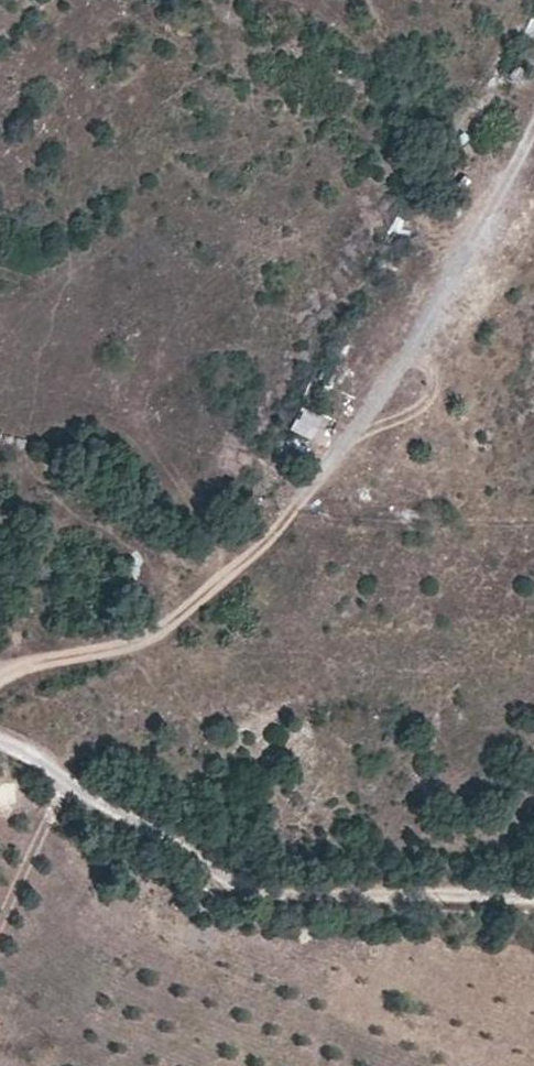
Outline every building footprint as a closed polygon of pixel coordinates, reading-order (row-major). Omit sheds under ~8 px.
[(296,406),(291,431),(318,437),(323,412),(296,406)]
